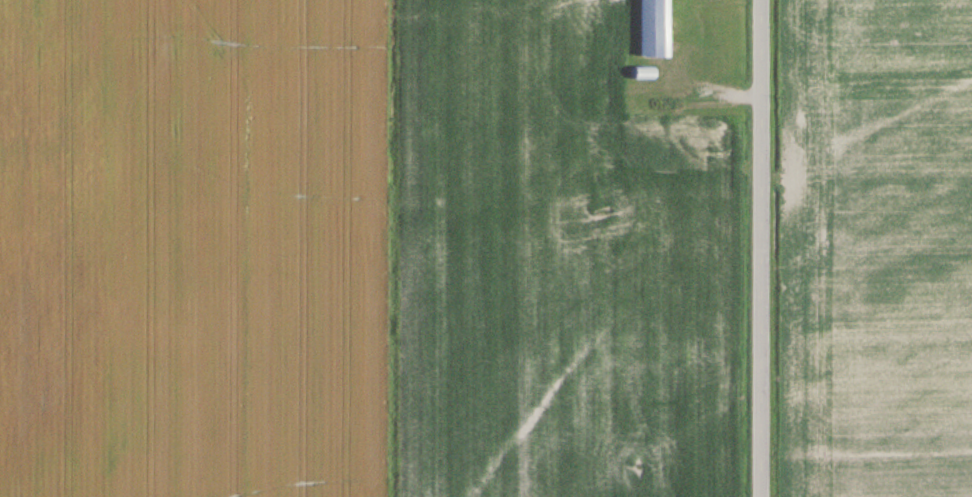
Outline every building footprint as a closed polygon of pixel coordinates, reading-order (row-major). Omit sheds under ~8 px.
[(669,0),(642,0),(642,58),(669,58),(669,0)] [(654,68),(634,68),(634,80),(654,80),(654,68)]
